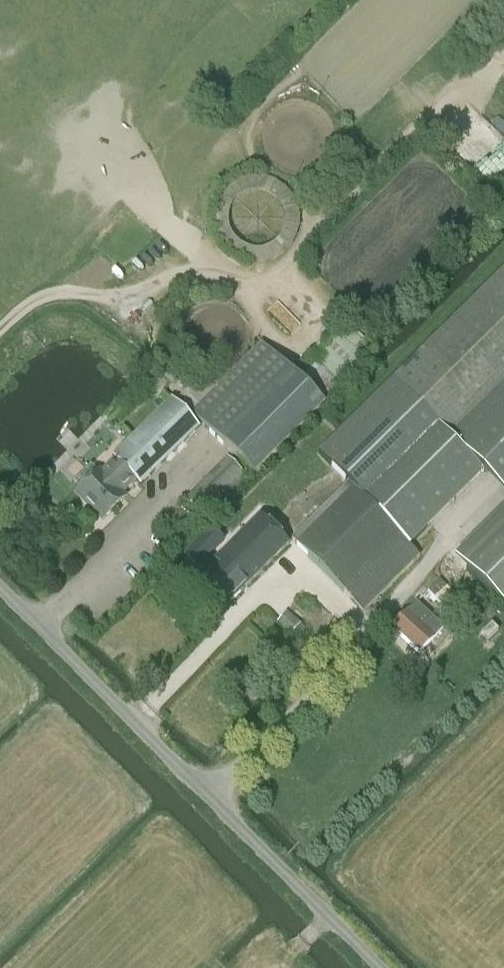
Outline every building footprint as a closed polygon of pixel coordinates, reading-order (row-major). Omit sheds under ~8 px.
[(392,380),(449,438),(503,383),(503,269),(394,378),(392,380)] [(191,411),(253,474),(324,403),(261,341),(191,411)] [(384,388),(318,454),(349,484),(411,545),(476,481),(484,473),(449,438),(392,380),(384,388)] [(449,438),(484,473),(503,494),(503,383),(449,438)] [(90,465),(71,484),(78,491),(73,496),(100,523),(125,499),(121,496),(135,481),(140,487),(201,428),(170,397),(110,456),(117,463),(103,477),(98,472),(90,465)] [(229,460),(186,503),(205,522),(248,479),(229,460)] [(349,484),(291,542),(363,613),(420,555),(411,545),(349,484)] [(454,557),(503,608),(503,508),(454,557)] [(180,509),(160,529),(177,545),(196,525),(180,509)] [(203,572),(187,588),(216,617),(288,546),(259,516),(211,564),(207,561),(200,568),(203,572)] [(211,530),(185,556),(199,569),(200,568),(207,561),(224,543),(211,530)] [(439,579),(427,592),(450,614),(463,602),(439,579)] [(442,628),(416,602),(391,627),(418,653),(442,628)] [(287,610),(277,623),(290,634),(301,622),(287,610)] [(498,629),(491,622),(481,634),(487,640),(498,629)]
